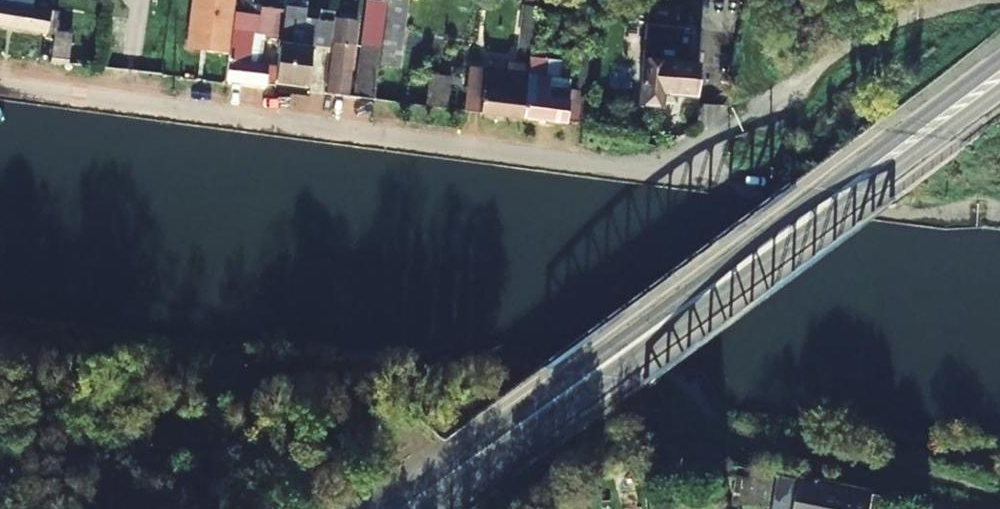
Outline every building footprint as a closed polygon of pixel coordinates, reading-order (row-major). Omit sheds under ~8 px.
[(212,0),(187,0),(186,9),(177,71),(203,75),(212,0)] [(294,13),(296,0),(287,0),(285,12),(294,13)] [(404,0),(392,0),(383,66),(403,68),(412,1),(404,0)] [(381,62),(388,5),(370,2),(360,70),(363,71),(360,97),(376,99),(381,62)] [(41,33),(43,12),(0,5),(0,26),(41,33)] [(264,35),(264,43),(282,44),(285,12),(236,6),(227,79),(264,85),(264,80),(277,81),(279,66),(261,63),(250,62),(253,34),(264,35)] [(536,48),(540,10),(528,9),(524,46),(536,48)] [(58,14),(43,12),(41,33),(55,35),(57,25),(58,14)] [(305,36),(308,15),(294,13),(285,12),(282,44),(279,66),(277,81),(313,85),(316,50),(319,50),(320,46),(332,47),(335,19),(323,17),(321,37),(305,36)] [(358,20),(339,17),(329,93),(347,95),(358,20)] [(694,28),(647,24),(639,105),(663,108),(664,94),(695,97),(698,64),(691,63),(694,28)] [(57,25),(55,35),(52,55),(71,58),(74,28),(57,25)] [(250,62),(261,63),(264,43),(264,35),(253,34),(250,62)] [(583,126),(586,95),(551,90),(552,77),(548,76),(551,49),(536,48),(534,64),(527,119),(583,126)] [(571,51),(568,73),(581,74),(584,53),(571,51)] [(527,119),(534,64),(512,62),(510,71),(473,68),(468,111),(527,119)] [(797,478),(791,508),(866,508),(870,492),(797,478)]
